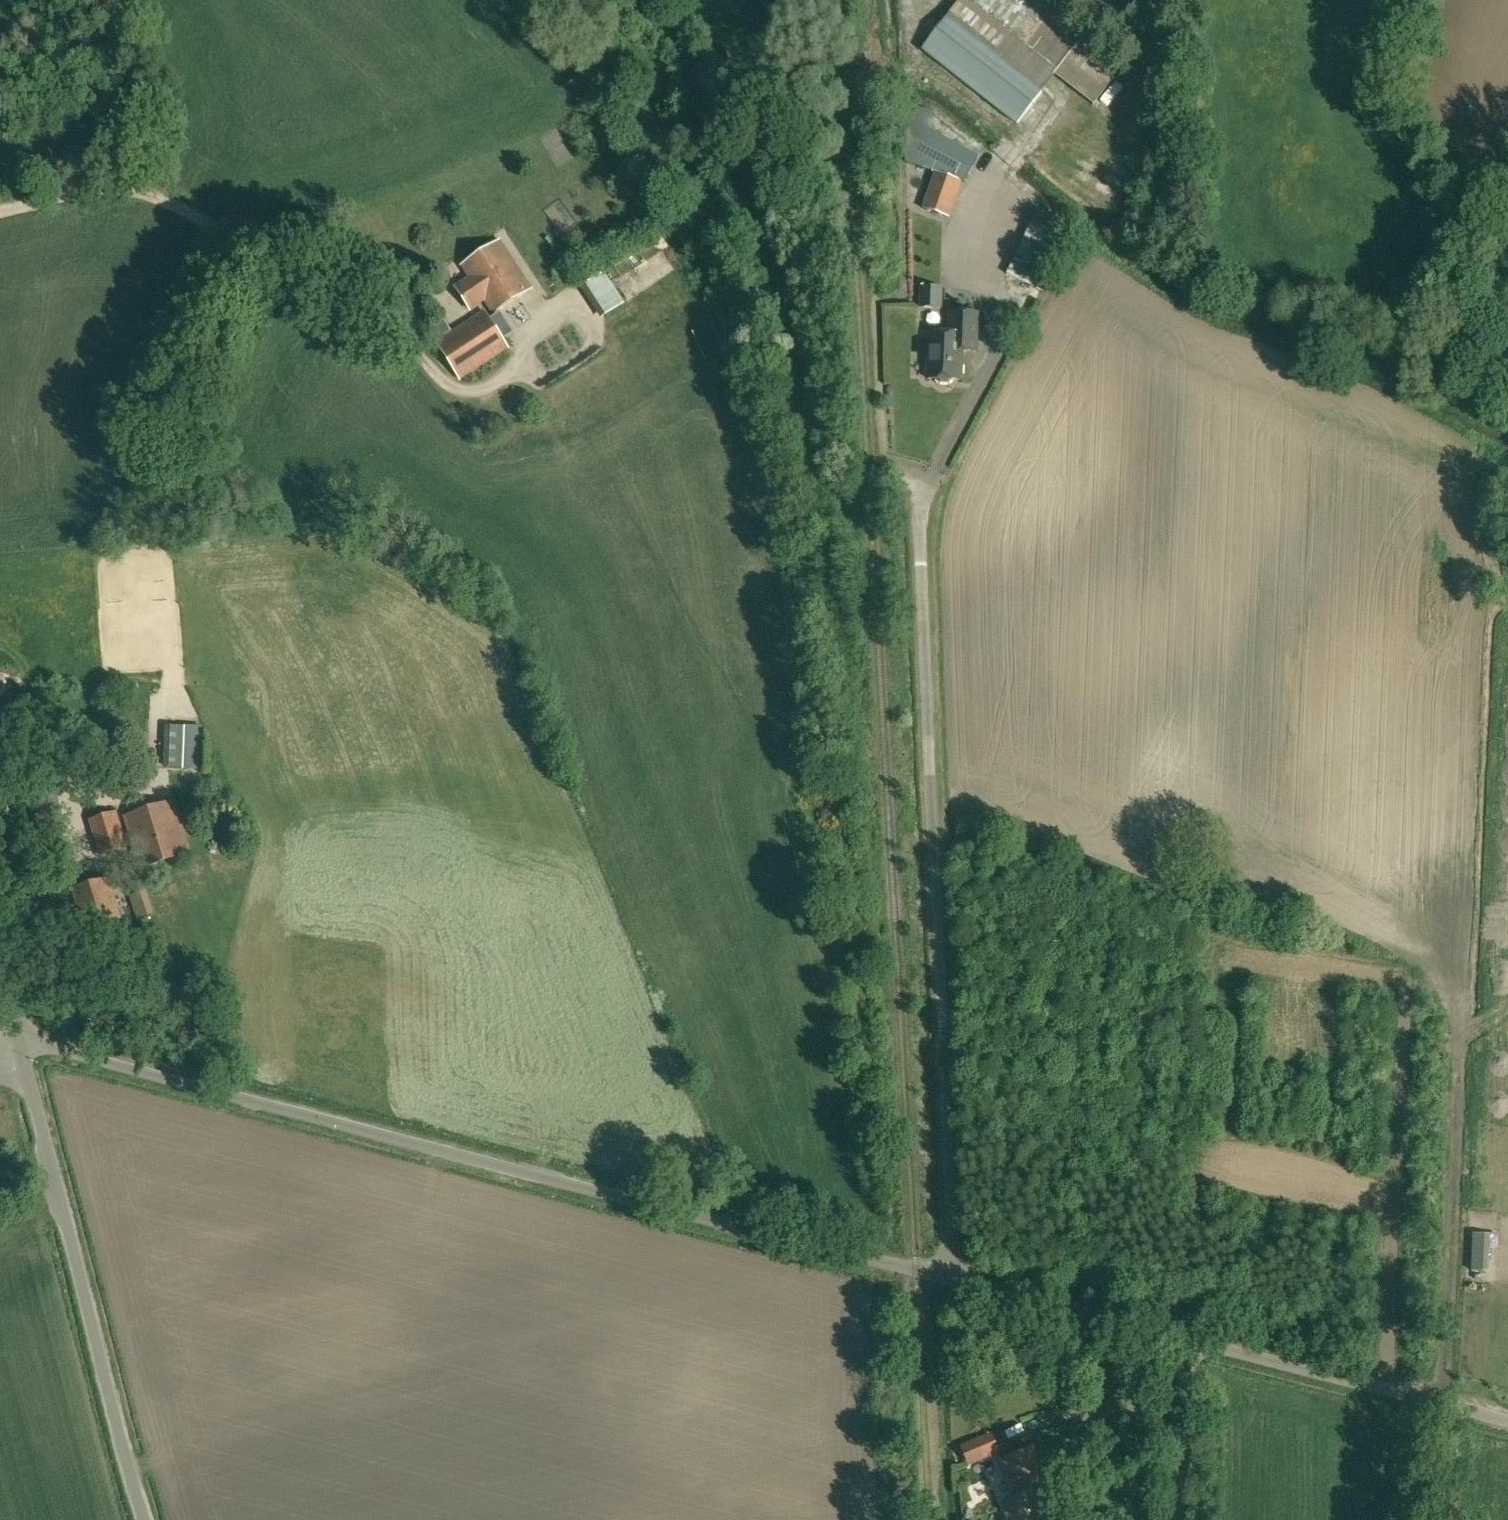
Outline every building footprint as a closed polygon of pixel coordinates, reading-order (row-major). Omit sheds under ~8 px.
[(936,213),(949,217),(961,182),(979,157),(905,116),(905,134),(906,161),(937,172),(926,201),(939,207),(936,213)] [(1007,275),(1044,292),(1074,234),(1039,208),(1007,275)] [(463,266),(471,278),(456,288),(470,309),(485,299),(494,313),(532,288),(501,241),(463,266)] [(921,309),(943,309),(943,288),(921,287),(921,309)] [(437,343),(460,378),(508,347),(486,312),(437,343)] [(951,334),(925,333),(924,352),(929,352),(928,378),(937,379),(940,382),(949,382),(952,379),(961,379),(962,344),(976,345),(977,313),(952,312),(951,334)] [(435,326),(442,337),(452,331),(445,320),(435,326)] [(126,816),(142,868),(190,853),(174,802),(126,816)] [(91,820),(101,855),(127,847),(116,812),(91,820)] [(86,930),(121,918),(108,879),(73,890),(86,930)] [(1474,1234),(1472,1271),(1485,1272),(1486,1234),(1474,1234)] [(971,1462),(997,1451),(1001,1450),(994,1434),(964,1447),(971,1462)] [(1035,1493),(1048,1487),(1031,1448),(1002,1461),(1018,1498),(1005,1504),(1011,1519),(1029,1519),(1044,1514),(1035,1493)]
